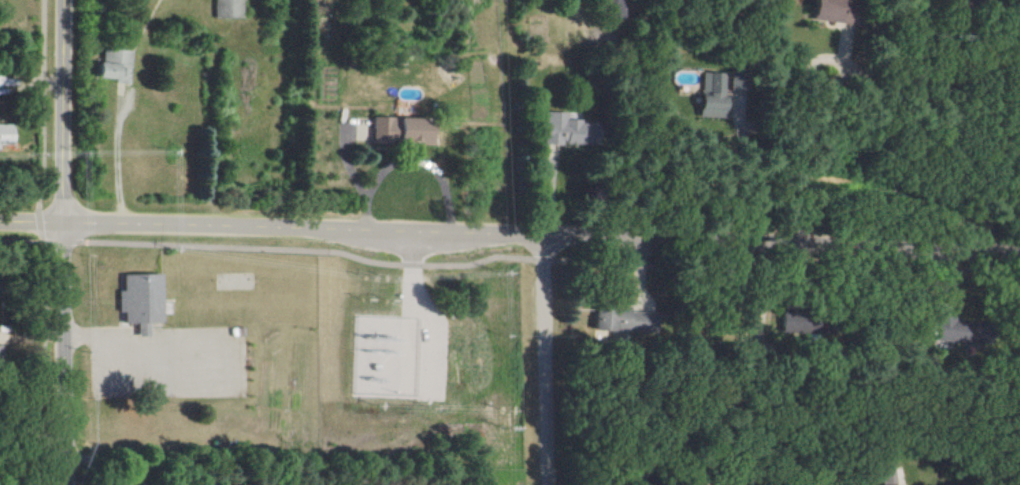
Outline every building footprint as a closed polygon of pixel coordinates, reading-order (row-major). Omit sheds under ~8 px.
[(242,0),(214,0),(214,18),(242,18),(242,0)] [(848,23),(850,0),(815,0),(813,20),(848,23)] [(128,83),(129,50),(100,49),(100,62),(91,62),(90,78),(112,79),(112,83),(128,83)] [(729,95),(724,95),(725,73),(700,73),(699,96),(696,96),(695,117),(728,118),(729,95)] [(543,145),(588,144),(587,120),(569,120),(569,112),(543,113),(543,145)] [(368,142),(430,144),(430,125),(422,125),(422,119),(369,117),(368,142)] [(9,145),(10,125),(0,124),(0,145),(9,145)] [(158,323),(157,274),(118,275),(118,290),(116,290),(117,324),(134,324),(134,337),(145,337),(145,323),(158,323)] [(592,308),(591,331),(649,332),(649,312),(628,312),(628,305),(613,305),(613,309),(592,308)] [(780,332),(814,334),(815,316),(781,315),(780,332)] [(969,343),(970,326),(957,325),(957,317),(936,316),(935,342),(969,343)] [(894,469),(880,471),(883,484),(896,484),(894,469)]
